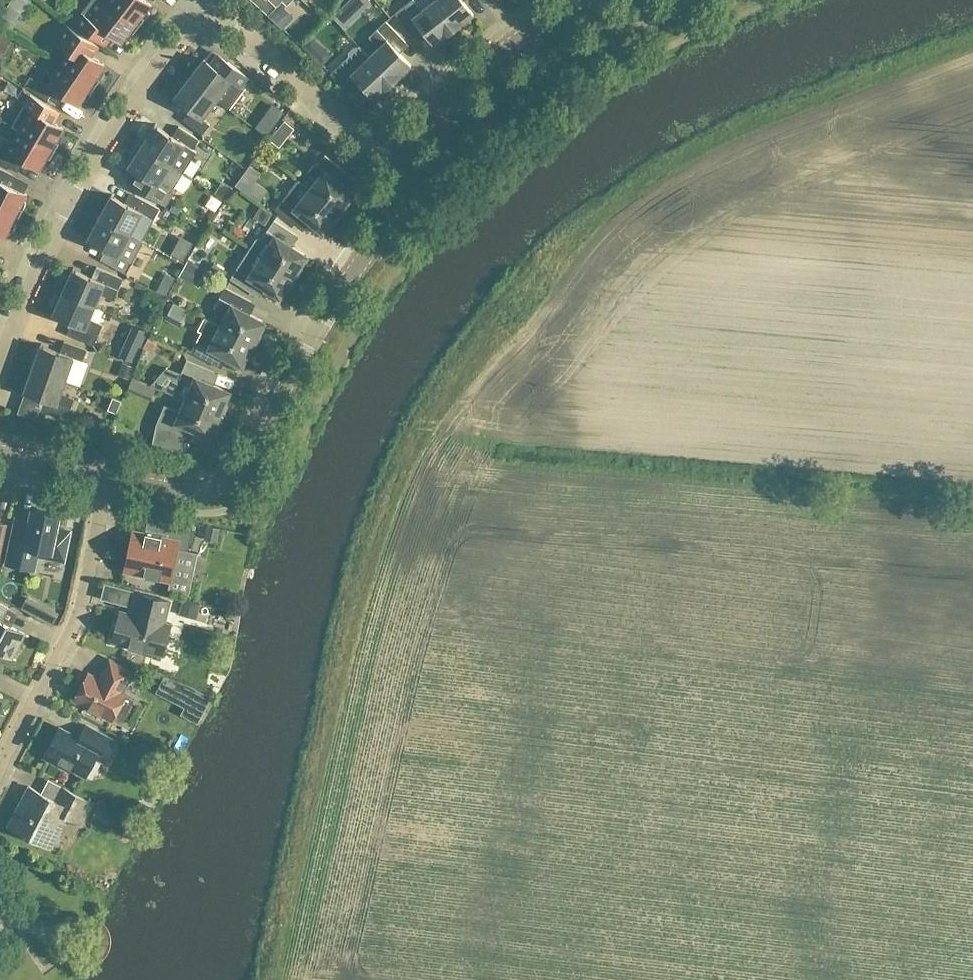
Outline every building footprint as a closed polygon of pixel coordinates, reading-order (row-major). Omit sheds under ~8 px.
[(138,28),(103,0),(92,0),(73,24),(104,48),(112,38),(119,44),(122,41),(124,41),(125,41),(127,40),(128,40),(130,39),(131,38),(132,36),(133,35),(138,28)] [(138,28),(144,21),(145,19),(146,18),(147,17),(147,15),(148,13),(148,12),(148,10),(147,8),(150,5),(143,0),(103,0),(138,28)] [(267,17),(282,2),(284,5),(293,1),(294,0),(249,0),(267,17)] [(394,15),(412,37),(421,30),(434,46),(437,44),(439,44),(440,44),(442,44),(443,43),(445,43),(446,42),(447,40),(448,39),(448,38),(449,36),(449,35),(453,31),(432,3),(421,12),(412,0),(394,15)] [(453,31),(458,27),(460,28),(461,28),(463,27),(464,27),(466,26),(467,25),(468,24),(469,23),(469,21),(469,20),(469,18),(473,16),(460,0),(436,0),(432,3),(453,31)] [(369,58),(393,84),(397,79),(399,80),(400,80),(402,79),(403,79),(404,78),(406,77),(406,75),(407,74),(408,73),(408,71),(407,70),(411,67),(396,52),(405,43),(385,22),(368,38),(378,49),(369,58)] [(102,71),(102,69),(104,66),(91,57),(98,47),(65,26),(52,45),(60,50),(53,61),(61,66),(94,89),(99,81),(100,80),(101,78),(102,76),(102,75),(103,73),(102,71)] [(388,89),(388,88),(393,84),(369,58),(359,48),(354,48),(349,53),(349,57),(330,75),(351,94),(361,85),(375,101),(378,98),(379,98),(381,98),(383,97),(384,97),(385,96),(386,95),(387,94),(388,92),(388,91),(388,89)] [(203,60),(188,80),(216,101),(229,110),(251,81),(246,78),(227,63),(215,54),(208,64),(204,61),(203,60)] [(88,98),(89,96),(94,89),(61,66),(53,78),(45,72),(32,92),(52,105),(59,95),(76,107),(79,103),(80,103),(82,103),(84,102),(86,101),(87,99),(88,98)] [(202,120),(216,101),(188,80),(173,99),(190,112),(183,122),(202,136),(209,126),(202,120)] [(29,96),(11,128),(19,133),(54,153),(58,145),(61,139),(60,133),(62,129),(53,124),(59,113),(50,108),(29,96)] [(141,148),(183,174),(196,154),(192,151),(198,141),(178,128),(172,138),(154,127),(141,148)] [(49,161),(54,153),(19,133),(13,144),(4,140),(0,147),(0,164),(13,172),(19,161),(37,172),(39,168),(41,168),(43,168),(44,167),(45,166),(47,165),(48,164),(49,162),(49,161)] [(163,205),(175,186),(183,174),(141,148),(127,168),(133,172),(127,182),(163,205)] [(316,182),(309,191),(338,215),(353,195),(336,182),(344,172),(324,156),(317,165),(316,164),(307,175),(316,182)] [(18,220),(22,212),(23,210),(24,208),(24,206),(24,204),(24,203),(24,201),(23,199),(24,195),(6,186),(11,175),(0,170),(0,211),(18,220)] [(298,182),(289,193),(275,211),(298,229),(306,220),(323,234),(338,215),(309,191),(298,182)] [(134,197),(129,207),(110,197),(99,219),(130,236),(141,214),(153,221),(159,210),(134,197)] [(14,228),(18,220),(0,211),(0,238),(3,240),(4,236),(6,236),(8,235),(10,234),(11,233),(12,231),(13,229),(14,228)] [(143,243),(130,236),(99,219),(87,241),(105,250),(100,261),(126,275),(143,243)] [(249,250),(293,278),(306,257),(288,245),(294,235),(273,222),(261,241),(259,240),(255,241),(249,250)] [(249,250),(229,280),(254,297),(261,287),(279,299),(293,278),(249,250)] [(187,263),(179,278),(196,287),(204,273),(187,263)] [(113,301),(122,280),(96,269),(91,279),(72,271),(62,294),(94,308),(100,296),(113,301)] [(220,328),(253,346),(265,324),(245,313),(251,303),(224,289),(213,309),(226,316),(220,328)] [(89,320),(94,308),(62,294),(52,316),(71,325),(66,336),(93,347),(102,326),(89,320)] [(222,357),(242,367),(253,346),(220,328),(207,321),(190,354),(216,368),(222,357)] [(32,370),(65,382),(73,359),(82,362),(86,351),(63,343),(59,354),(40,347),(32,370)] [(185,401),(220,416),(229,393),(209,384),(214,373),(186,362),(178,382),(176,381),(166,392),(165,391),(164,392),(185,401)] [(39,412),(66,421),(74,400),(60,395),(65,382),(32,370),(23,393),(43,401),(39,412)] [(220,416),(185,401),(180,413),(164,407),(156,426),(151,446),(181,453),(184,438),(188,429),(210,438),(220,416)] [(56,531),(59,516),(33,511),(30,522),(16,519),(6,565),(34,571),(38,551),(49,554),(49,558),(60,560),(64,557),(68,538),(65,533),(56,531)] [(187,552),(192,529),(171,524),(167,539),(133,532),(124,573),(170,583),(177,550),(187,552)] [(162,657),(171,626),(164,624),(170,603),(139,595),(133,616),(120,613),(112,644),(162,657)] [(24,635),(1,623),(8,609),(0,605),(0,654),(11,660),(24,635)] [(122,694),(133,673),(109,661),(99,682),(88,676),(75,701),(112,721),(121,725),(134,701),(125,696),(122,694)] [(105,761),(115,742),(87,727),(80,740),(60,729),(44,759),(69,772),(70,770),(85,777),(96,756),(105,761)] [(18,809),(8,827),(47,848),(54,835),(57,837),(65,821),(79,828),(92,803),(88,802),(63,788),(55,802),(41,794),(29,788),(28,789),(31,791),(21,811),(18,809)]
